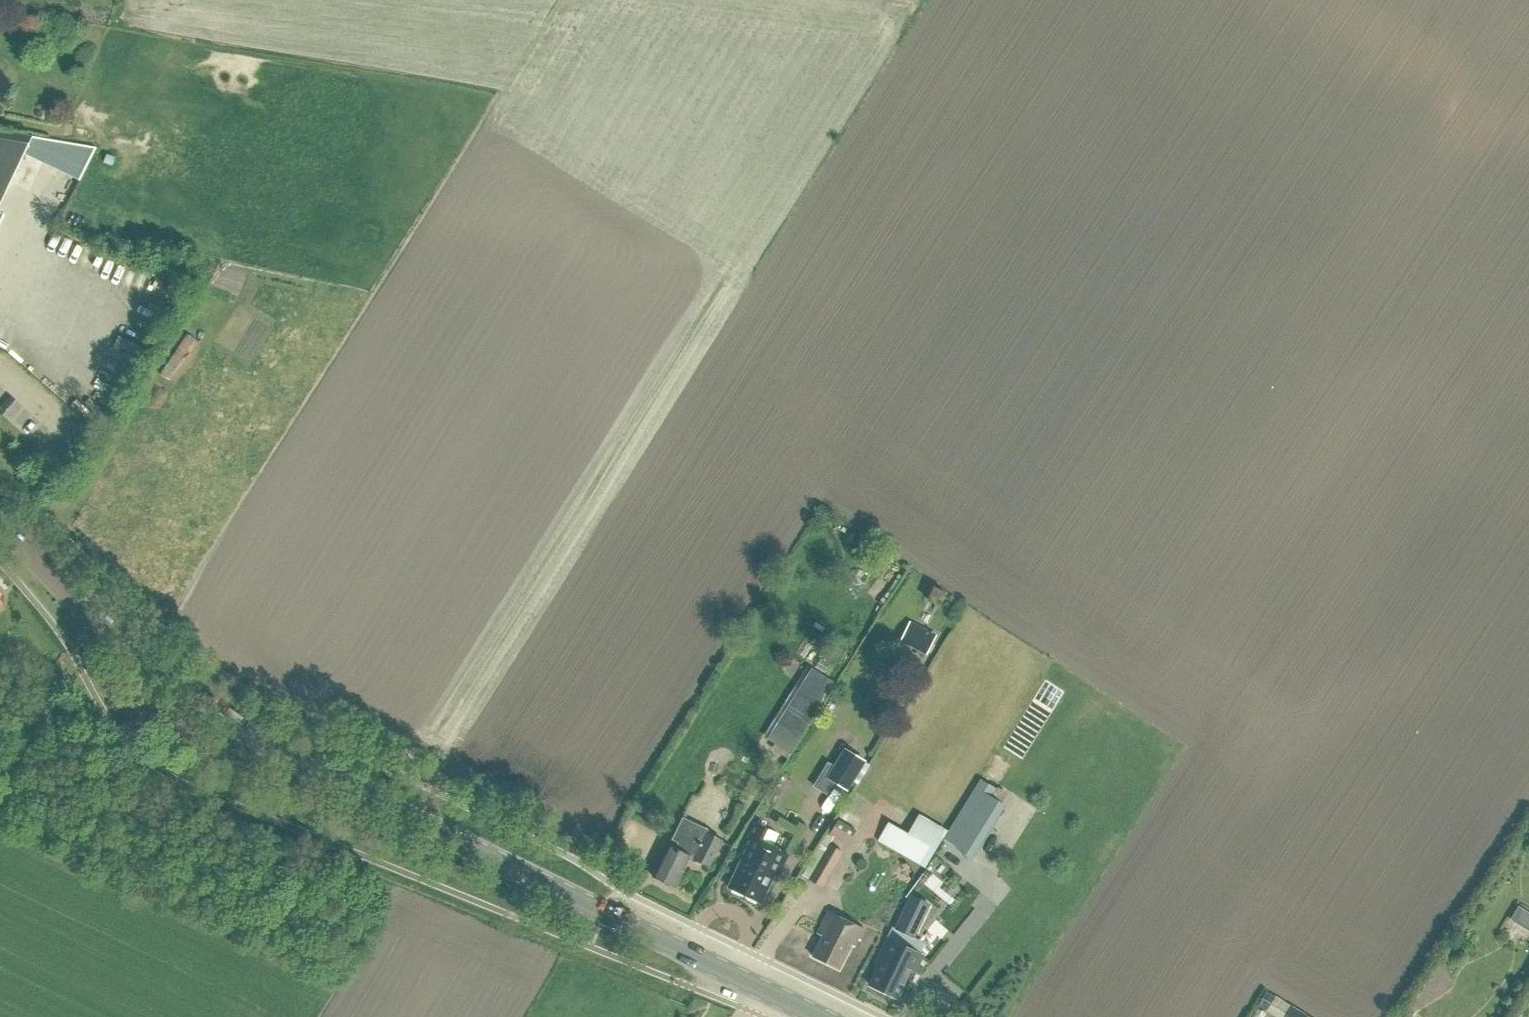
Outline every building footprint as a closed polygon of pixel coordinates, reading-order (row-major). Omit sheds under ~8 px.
[(33,136),(0,130),(0,206),(33,136)] [(933,586),(926,600),(939,607),(946,594),(933,586)] [(910,624),(901,640),(926,653),(934,637),(910,624)] [(798,688),(767,739),(774,743),(790,753),(821,703),(798,688)] [(844,749),(827,778),(847,790),(848,789),(865,761),(844,749)] [(965,804),(943,841),(958,850),(969,857),(972,858),(1005,805),(1002,803),(990,796),(995,788),(980,779),(965,804)] [(834,835),(834,836),(848,844),(862,819),(843,809),(830,833),(834,835)] [(907,833),(936,849),(945,834),(948,831),(919,814),(917,817),(907,833)] [(654,873),(653,874),(653,876),(659,879),(662,881),(664,884),(668,886),(669,886),(671,885),(673,886),(676,887),(690,857),(691,857),(710,866),(723,839),(708,833),(707,832),(702,830),(703,828),(682,817),(672,839),(678,843),(676,848),(669,846),(667,845),(654,873)] [(779,877),(790,854),(769,844),(774,832),(755,823),(750,834),(751,834),(739,858),(743,860),(730,887),(761,903),(775,875),(779,877)] [(842,853),(829,845),(822,841),(802,875),(823,887),(842,853)] [(915,938),(930,904),(909,894),(894,928),(915,938)] [(860,940),(865,929),(828,911),(818,934),(822,936),(812,956),(839,969),(850,945),(855,947),(858,939),(860,940)] [(916,967),(921,956),(887,940),(876,963),(879,964),(870,984),(898,997),(913,966),(916,967)] [(1261,998),(1284,1012),(1287,1014),(1294,1004),(1268,987),(1261,998)] [(1304,1009),(1299,1016),(1317,1016),(1304,1009)]
